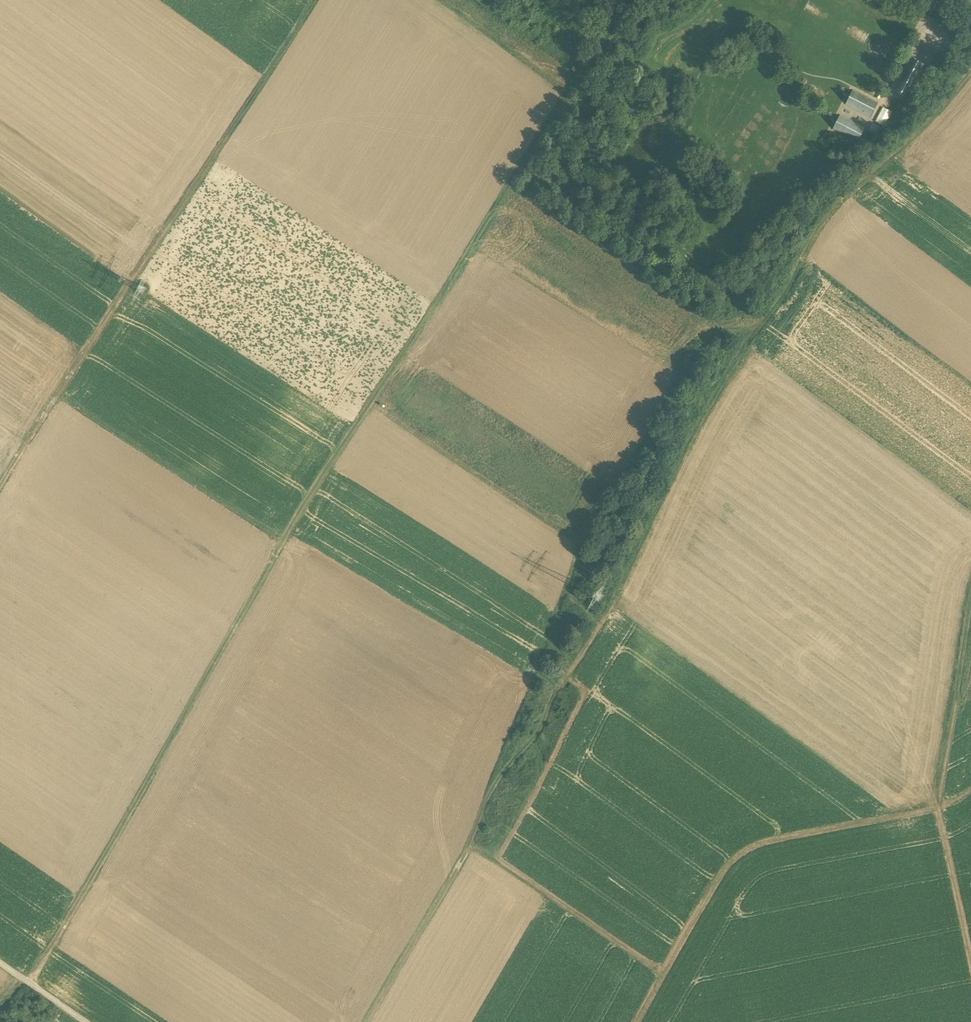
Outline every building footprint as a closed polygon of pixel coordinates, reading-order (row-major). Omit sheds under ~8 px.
[(878,104),(853,90),(845,105),(871,118),(878,104)] [(865,129),(839,115),(832,129),(857,143),(865,129)]
